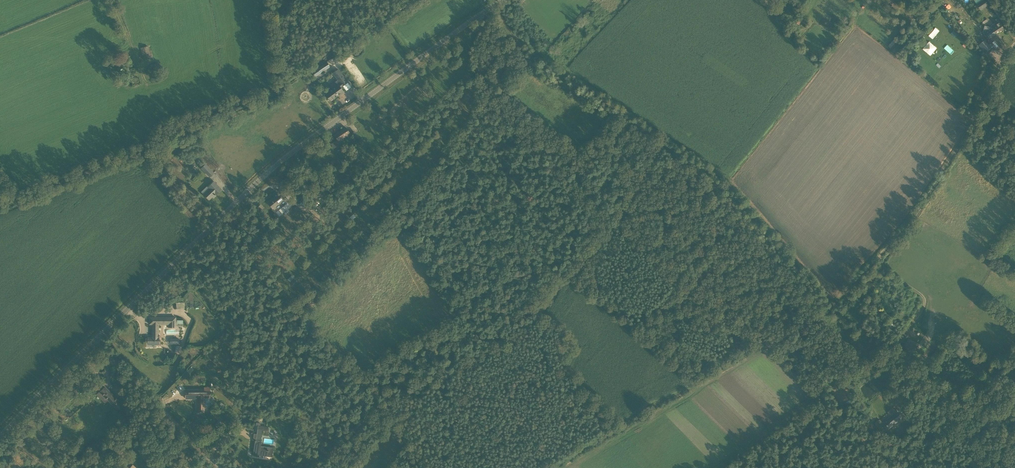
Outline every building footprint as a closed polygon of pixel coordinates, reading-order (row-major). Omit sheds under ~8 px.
[(983,0),(974,0),(977,4),(974,6),(978,12),(988,5),(984,0),(983,0)] [(999,21),(989,27),(991,30),(992,32),(994,31),(996,34),(1004,29),(999,21)] [(932,37),(938,31),(933,27),(927,33),(932,37)] [(989,38),(996,34),(994,31),(992,32),(991,30),(989,27),(984,30),(982,31),(985,35),(987,34),(989,38)] [(891,48),(898,40),(895,37),(888,46),(891,48)] [(990,43),(989,44),(984,39),(978,45),(986,52),(992,47),(991,46),(992,46),(990,43)] [(141,49),(144,60),(151,58),(149,47),(141,49)] [(330,67),(327,62),(317,68),(320,74),(330,67)] [(329,85),(332,89),(329,92),(325,95),(330,101),(333,98),(338,95),(338,96),(344,92),(340,87),(342,86),(348,82),(338,69),(333,73),(338,80),(335,82),(335,81),(329,85)] [(349,133),(346,128),(346,127),(334,135),(338,141),(339,143),(342,141),(341,139),(346,135),(348,137),(351,135),(349,133)] [(336,140),(330,143),(334,148),(339,145),(336,140)] [(206,163),(201,168),(210,177),(214,173),(206,163)] [(214,182),(208,187),(207,186),(201,192),(204,194),(209,200),(214,195),(215,195),(215,194),(216,195),(222,189),(214,182)] [(280,197),(276,192),(272,195),(274,197),(267,202),(273,208),(285,197),(287,199),(288,199),(283,194),(280,197)] [(176,327),(176,317),(149,317),(149,324),(152,324),(152,335),(153,335),(153,337),(148,337),(148,343),(159,343),(159,324),(168,324),(168,327),(176,327)] [(905,345),(914,351),(918,344),(916,343),(915,344),(911,341),(911,340),(910,339),(905,345)] [(174,345),(173,351),(181,353),(182,346),(174,345)] [(439,352),(432,345),(430,348),(430,347),(425,352),(431,357),(434,353),(437,355),(439,352)] [(113,396),(108,392),(104,387),(98,393),(101,395),(102,394),(116,408),(121,404),(116,398),(117,397),(114,395),(113,396)] [(203,390),(185,391),(185,398),(197,398),(197,401),(197,412),(205,412),(205,399),(210,399),(210,390),(209,390),(209,387),(203,387),(203,390)] [(893,415),(883,423),(882,424),(887,429),(897,421),(902,417),(894,408),(890,411),(893,415)] [(260,425),(261,423),(256,422),(256,425),(258,425),(257,434),(254,433),(253,440),(255,440),(253,454),(260,455),(260,454),(263,455),(263,458),(264,455),(272,456),(272,457),(273,447),(261,446),(262,441),(261,440),(262,430),(268,431),(268,427),(260,425)]
